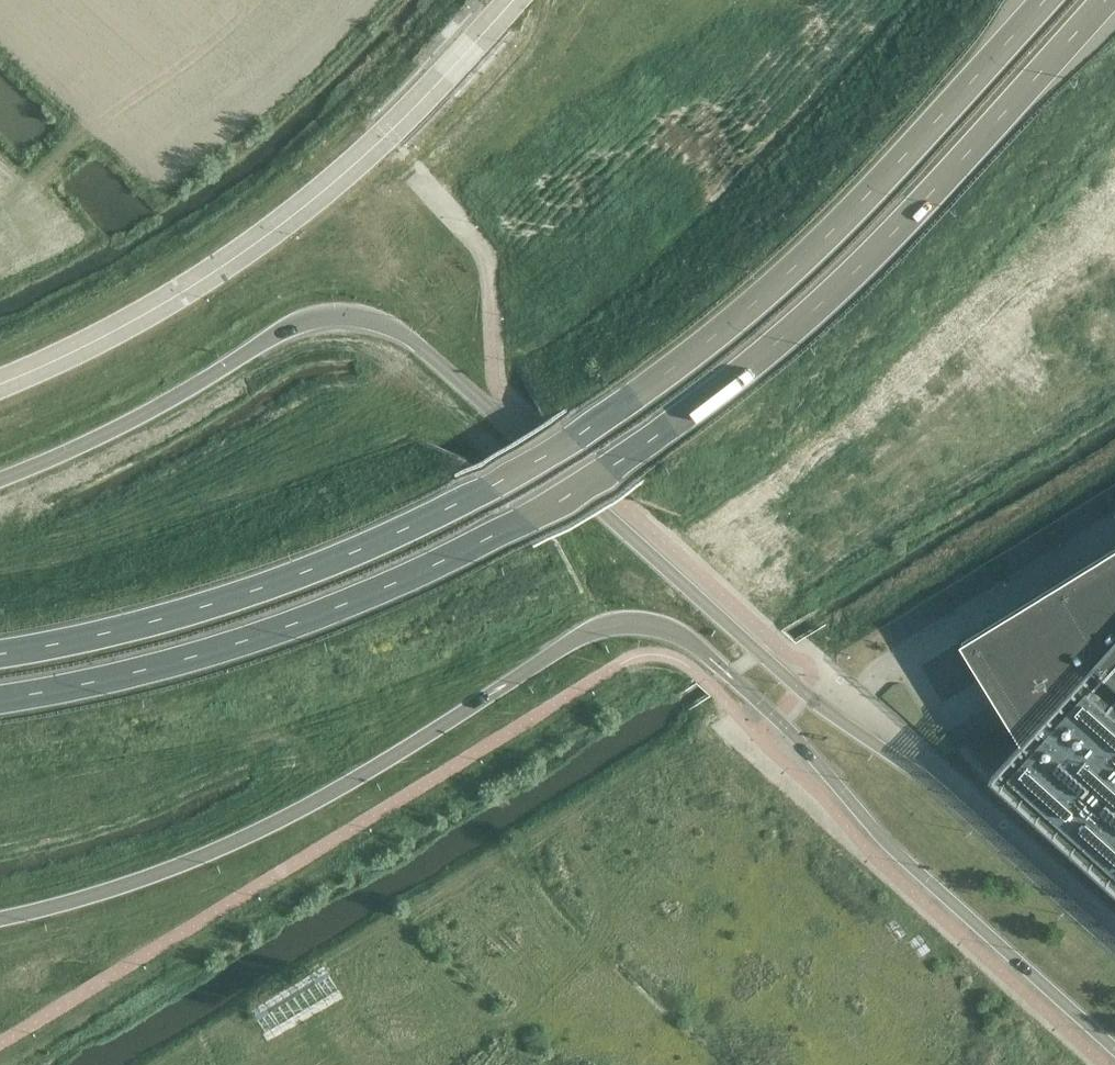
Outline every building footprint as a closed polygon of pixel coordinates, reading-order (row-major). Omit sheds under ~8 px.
[(983,659),(1030,735),(995,774),(1114,882),(1114,578),(983,659)]
